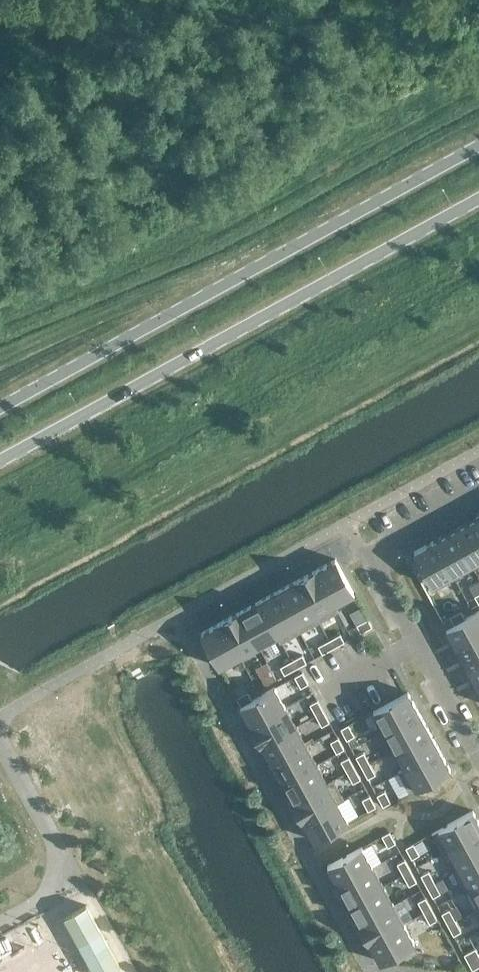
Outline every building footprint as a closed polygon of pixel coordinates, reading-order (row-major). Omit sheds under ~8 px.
[(452,529),(471,564),(478,560),(478,533),(471,519),(452,529)] [(452,529),(433,540),(452,574),(471,564),(452,529)] [(432,585),(452,574),(433,540),(414,550),(432,585)] [(335,558),(315,569),(334,604),(335,603),(354,593),(335,558)] [(335,603),(334,604),(315,569),(296,579),(315,614),(318,620),(338,609),(335,603)] [(300,631),(318,620),(315,614),(296,579),(277,590),(296,624),(300,631)] [(276,635),(280,641),(300,631),(296,624),(277,590),(258,600),(277,635),(276,635)] [(258,600),(239,610),(258,645),(276,635),(277,635),(258,600)] [(239,610),(220,621),(239,655),(258,645),(239,610)] [(457,648),(478,635),(478,610),(465,617),(453,623),(446,628),(457,648)] [(449,616),(453,623),(465,617),(460,610),(449,616)] [(356,624),(361,631),(372,625),(368,618),(356,624)] [(219,666),(239,655),(220,621),(200,632),(219,666)] [(340,633),(329,639),(333,647),(344,641),(340,633)] [(467,666),(478,660),(478,635),(457,648),(467,666)] [(318,645),(322,653),(333,647),(329,639),(318,645)] [(302,654),(291,660),(295,667),(306,661),(302,654)] [(280,666),(284,673),(295,667),(291,660),(280,666)] [(477,685),(478,685),(478,660),(467,666),(477,685)] [(261,676),(265,684),(276,678),(272,670),(261,676)] [(294,675),(300,686),(308,682),(302,671),(294,675)] [(240,705),(251,725),(285,706),(274,686),(251,699),(240,705)] [(236,697),(240,705),(251,699),(247,691),(236,697)] [(373,710),(384,730),(418,711),(407,691),(373,710)] [(309,703),(315,714),(323,710),(317,699),(309,703)] [(251,725),(261,744),(296,725),(285,706),(251,725)] [(329,721),(323,710),(315,714),(321,725),(329,721)] [(384,730),(394,749),(429,730),(418,711),(384,730)] [(340,728),(346,739),(354,735),(348,723),(340,728)] [(261,744),(271,763),(306,744),(296,725),(261,744)] [(404,767),(404,768),(439,749),(429,730),(394,749),(404,767)] [(330,741),(336,752),(344,748),(338,737),(330,741)] [(271,763),(282,782),(316,763),(306,744),(271,763)] [(450,768),(439,749),(404,768),(404,767),(398,770),(409,791),(415,787),(450,768)] [(363,751),(355,755),(361,766),(369,762),(363,751)] [(341,760),(346,771),(354,767),(348,756),(341,760)] [(375,773),(369,762),(361,766),(367,777),(375,773)] [(282,782),(292,801),(327,782),(326,781),(316,763),(282,782)] [(360,778),(354,767),(346,771),(352,782),(360,778)] [(292,801),(302,820),(337,801),(338,802),(344,798),(332,777),(326,781),(327,782),(292,801)] [(376,794),(383,805),(390,801),(384,790),(376,794)] [(362,799),(368,810),(375,806),(369,794),(362,799)] [(313,840),(348,821),(338,802),(337,801),(302,820),(313,840)] [(449,849),(478,832),(478,822),(473,810),(438,829),(432,832),(443,853),(449,850),(449,849)] [(459,868),(478,857),(478,832),(449,849),(449,850),(459,867),(459,868)] [(378,837),(384,848),(392,844),(385,833),(378,837)] [(405,847),(411,858),(419,854),(413,842),(405,847)] [(362,846),(327,865),(338,884),(372,865),(362,846)] [(469,887),(478,881),(478,857),(459,868),(459,867),(452,870),(464,891),(470,887),(469,887)] [(397,863),(403,874),(410,869),(404,858),(397,863)] [(383,884),(372,865),(338,884),(348,903),(383,884)] [(416,880),(410,869),(403,874),(409,884),(416,880)] [(428,870),(420,875),(426,885),(434,881),(428,870)] [(440,892),(434,881),(426,885),(432,896),(440,892)] [(469,887),(470,887),(478,904),(478,881),(469,887)] [(393,903),(383,884),(348,903),(359,922),(393,903)] [(425,896),(417,901),(423,911),(431,907),(425,896)] [(403,922),(393,903),(359,922),(369,941),(403,922)] [(437,918),(431,907),(423,911),(429,922),(437,918)] [(441,912),(447,923),(455,919),(449,908),(441,912)] [(461,930),(455,919),(447,923),(453,934),(461,930)] [(414,942),(403,922),(369,941),(380,961),(399,951),(402,958),(416,950),(412,943),(414,942)] [(475,948),(464,954),(468,961),(475,957),(478,955),(475,948)] [(475,957),(468,961),(472,969),(478,965),(478,955),(475,957)]
